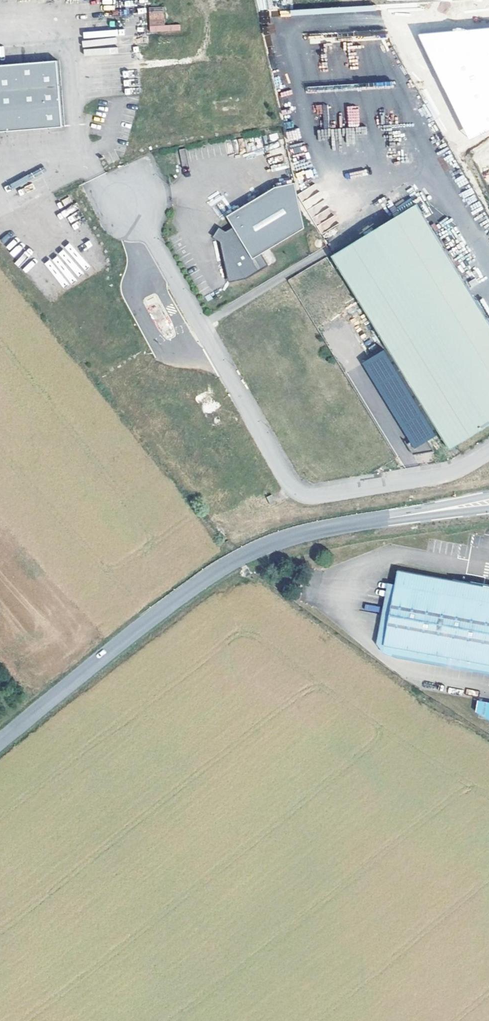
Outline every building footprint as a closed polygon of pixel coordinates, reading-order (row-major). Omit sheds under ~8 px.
[(165,25),(164,7),(149,7),(149,32),(180,31),(180,24),(165,25)] [(368,43),(381,50),(385,44),(384,38),(377,34),(372,36),(368,43)] [(355,60),(366,60),(366,46),(355,46),(355,60)] [(56,64),(0,68),(0,158),(9,158),(7,134),(61,130),(56,64)] [(408,90),(414,102),(419,99),(424,111),(431,107),(420,84),(408,90)] [(327,115),(325,104),(316,106),(318,117),(327,115)] [(346,106),(348,126),(360,126),(358,105),(346,106)] [(220,240),(228,277),(234,280),(247,277),(269,265),(262,252),(306,227),(296,181),(278,185),(275,186),(226,213),(233,225),(225,229),(223,230),(220,237),(220,240)] [(454,263),(419,204),(330,259),(447,449),(488,424),(488,320),(454,263)] [(214,236),(220,240),(220,237),(223,230),(225,229),(220,225),(214,236)] [(276,502),(272,493),(266,496),(270,504),(276,502)] [(476,585),(399,570),(397,585),(385,647),(488,666),(488,587),(476,585)] [(385,647),(397,585),(388,583),(376,648),(385,650),(488,669),(488,666),(385,647)] [(479,702),(477,713),(488,720),(488,704),(479,702)]
